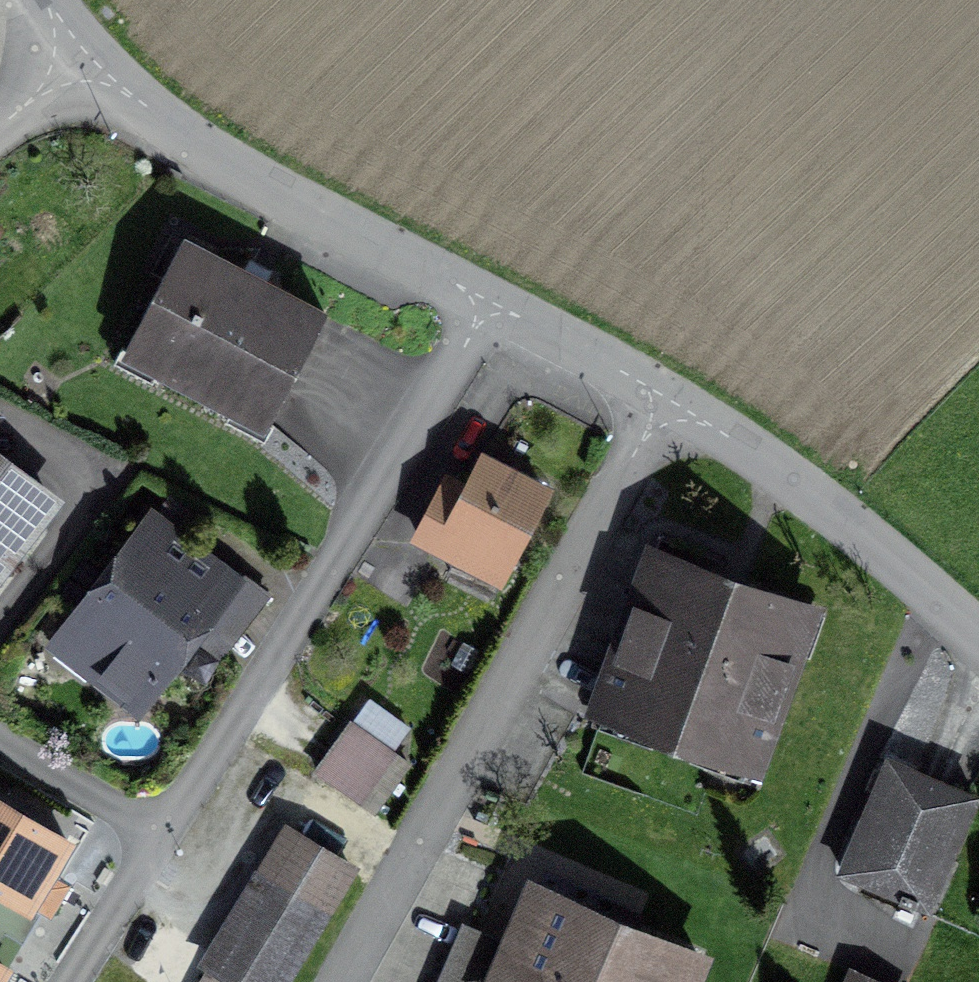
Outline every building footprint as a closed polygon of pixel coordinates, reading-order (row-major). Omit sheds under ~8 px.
[(315,322),(179,253),(116,375),(252,444),(315,322)] [(495,600),(545,502),(474,466),(459,494),(441,485),(405,554),(495,600)] [(0,472),(0,581),(53,512),(0,472)] [(239,587),(149,519),(43,658),(133,727),(239,587)] [(810,618),(639,559),(581,725),(753,784),(810,618)] [(388,761),(346,735),(314,786),(356,812),(388,761)] [(922,911),(965,807),(885,774),(842,878),(922,911)] [(0,799),(0,893),(28,910),(70,840),(0,799)] [(347,878),(281,839),(198,978),(205,981),(285,981),(347,878)] [(522,893),(498,952),(485,981),(692,981),(699,965),(522,893)] [(498,952),(460,935),(440,981),(485,981),(498,952)]
